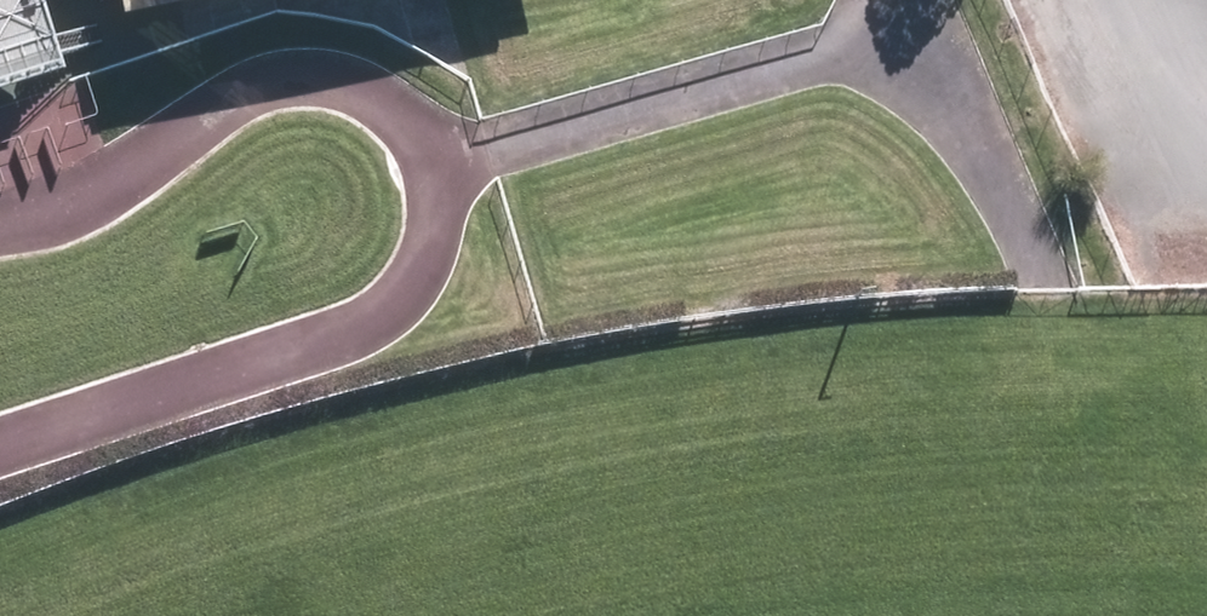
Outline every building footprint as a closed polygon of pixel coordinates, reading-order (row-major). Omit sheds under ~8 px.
[(84,70),(61,0),(0,0),(0,97),(84,70)]
